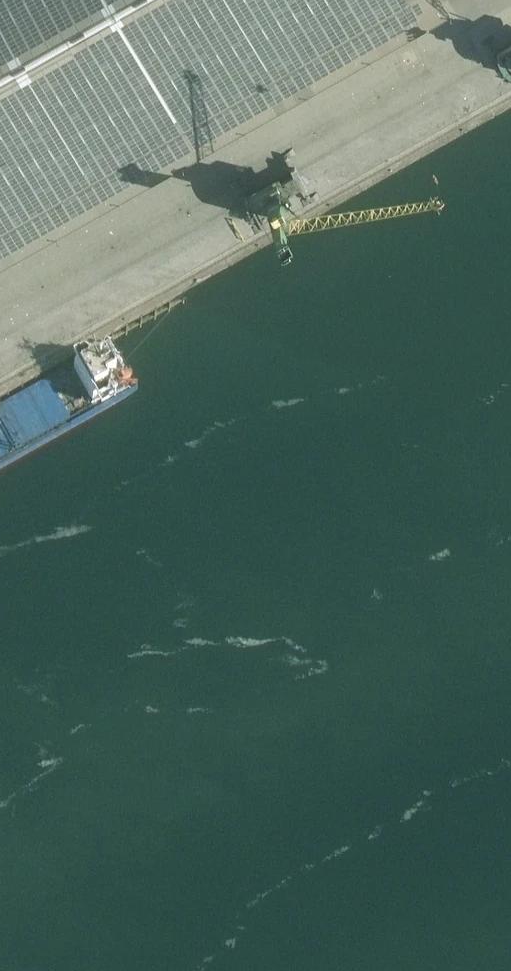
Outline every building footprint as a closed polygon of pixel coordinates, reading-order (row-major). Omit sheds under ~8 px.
[(373,0),(0,0),(0,210),(373,0)]
